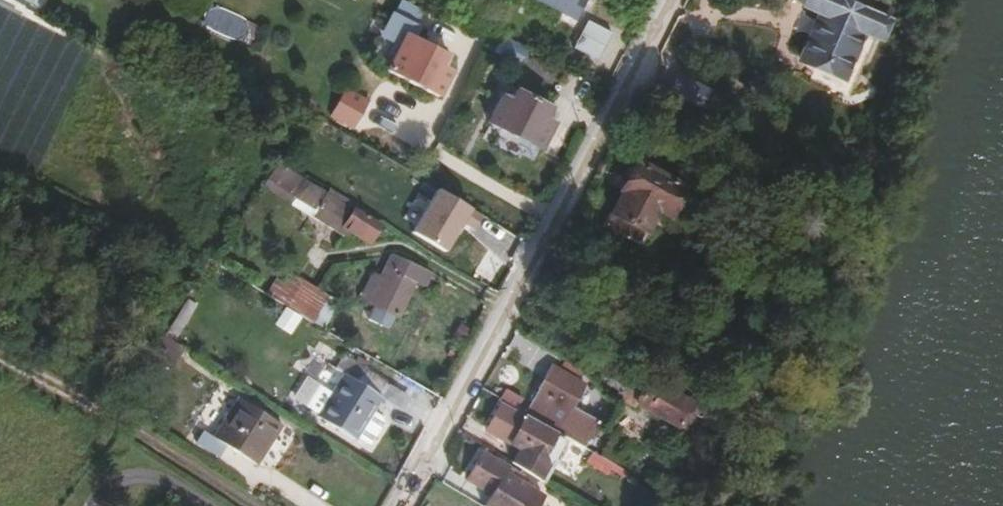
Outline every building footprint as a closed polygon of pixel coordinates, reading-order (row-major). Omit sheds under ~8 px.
[(548,3),(546,7),(574,21),(585,0),(542,0),(548,3)] [(817,12),(797,58),(839,76),(859,31),(874,37),(882,15),(846,0),(789,0),(817,12)] [(596,63),(610,35),(584,22),(570,50),(596,63)] [(442,65),(447,55),(402,32),(382,70),(437,98),(451,70),(442,65)] [(695,91),(701,78),(688,71),(681,85),(695,91)] [(355,114),(363,101),(342,88),(334,102),(355,114)] [(542,117),(547,106),(514,89),(509,99),(500,95),(485,124),(538,151),(553,122),(542,117)] [(348,126),(355,114),(334,102),(327,114),(348,126)] [(667,218),(681,191),(673,187),(685,164),(649,145),(637,168),(633,166),(619,192),(621,194),(609,216),(643,234),(655,212),(667,218)] [(290,201),(300,184),(281,172),(270,189),(290,201)] [(366,242),(377,225),(350,209),(340,226),(366,242)] [(643,234),(609,216),(604,227),(637,244),(643,234)] [(393,315),(411,282),(429,292),(436,277),(402,259),(395,272),(385,266),(379,277),(368,271),(355,295),(393,315)] [(327,330),(340,306),(323,296),(310,319),(327,330)] [(598,359),(603,350),(593,344),(588,353),(598,359)] [(627,364),(603,350),(598,359),(622,373),(627,364)] [(370,411),(385,385),(338,357),(330,370),(339,376),(315,417),(353,440),(355,435),(370,411)] [(735,401),(662,357),(653,373),(726,417),(735,401)] [(698,406),(627,364),(622,373),(598,359),(589,374),(613,388),(610,393),(627,403),(629,400),(670,425),(681,406),(693,414),(698,406)] [(554,424),(577,385),(545,366),(519,409),(533,417),(536,413),(554,424)] [(88,388),(96,375),(85,369),(78,382),(88,388)] [(253,467),(278,426),(235,400),(210,441),(200,434),(193,445),(217,459),(223,449),(253,467)] [(499,443),(512,420),(523,426),(526,420),(494,401),(477,430),(499,443)] [(384,423),(384,420),(380,412),(379,411),(377,414),(370,411),(355,435),(368,443),(380,423),(382,425),(384,423)] [(530,461),(547,433),(526,420),(523,426),(512,420),(499,443),(530,461)] [(540,497),(499,473),(503,468),(479,454),(462,481),(486,495),(479,505),(534,505),(540,497)]
